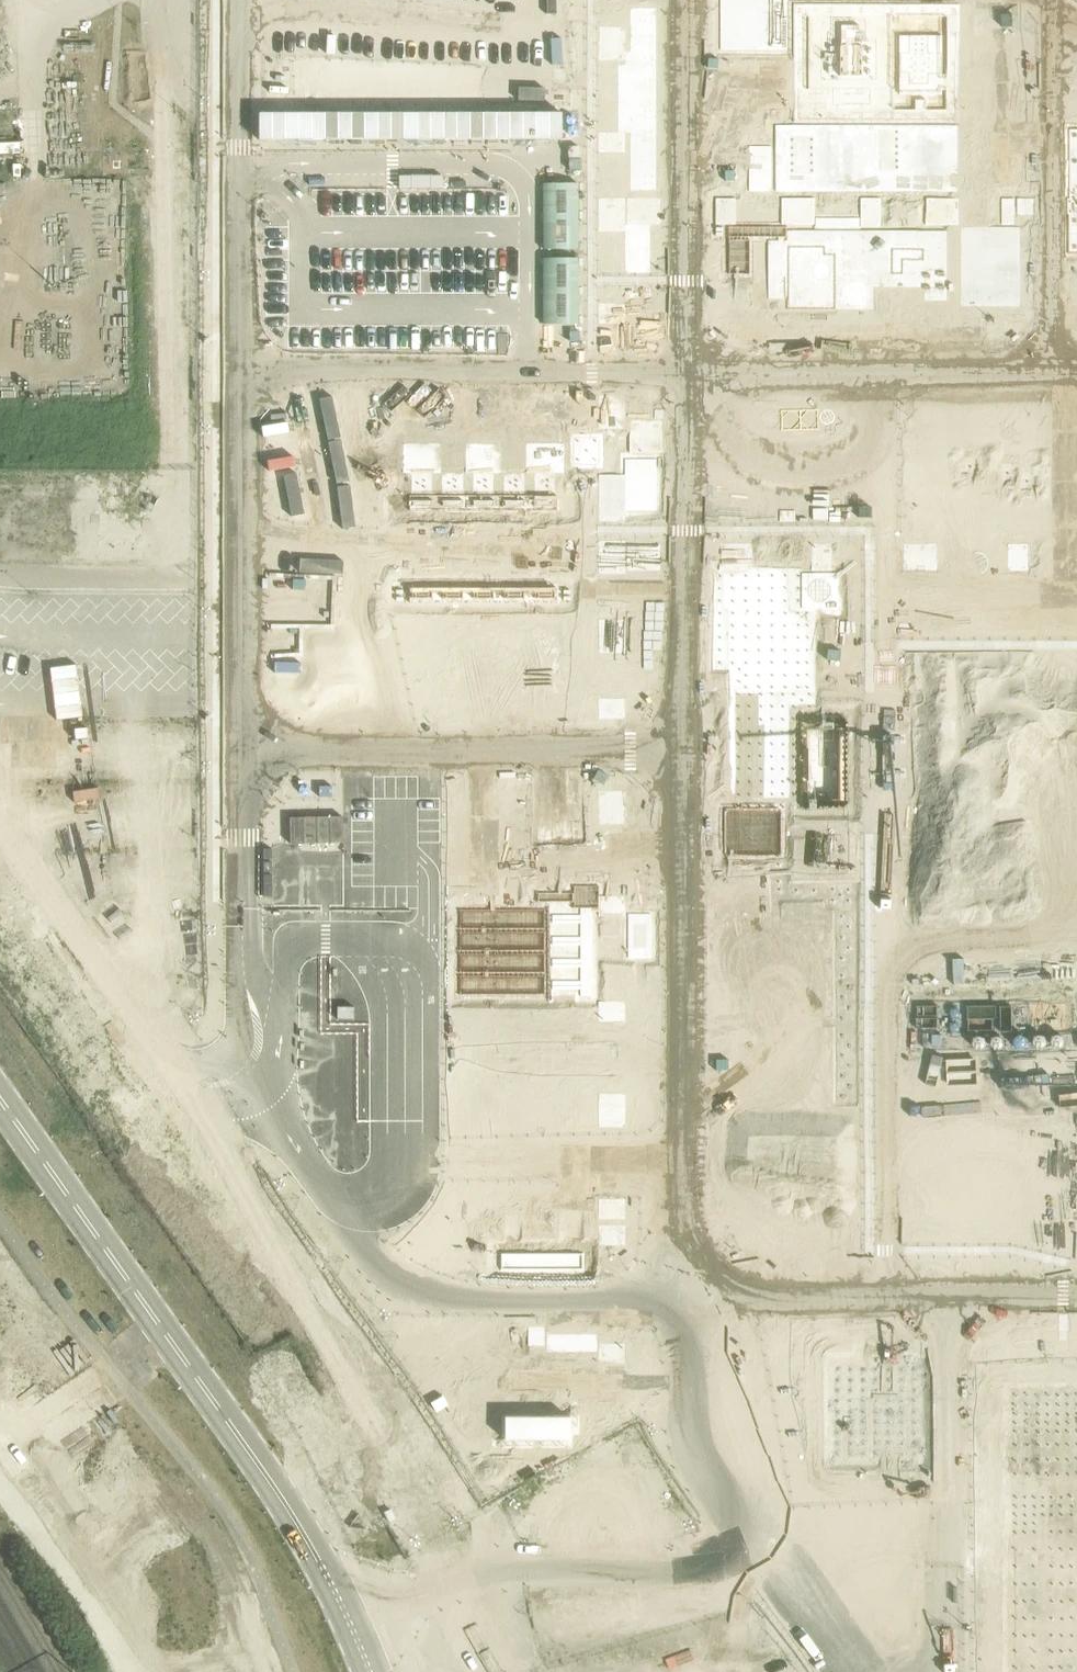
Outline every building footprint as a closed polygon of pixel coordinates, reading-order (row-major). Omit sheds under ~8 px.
[(796,271),(775,271),(776,311),(801,310),(801,258),(796,258),(796,271)]
